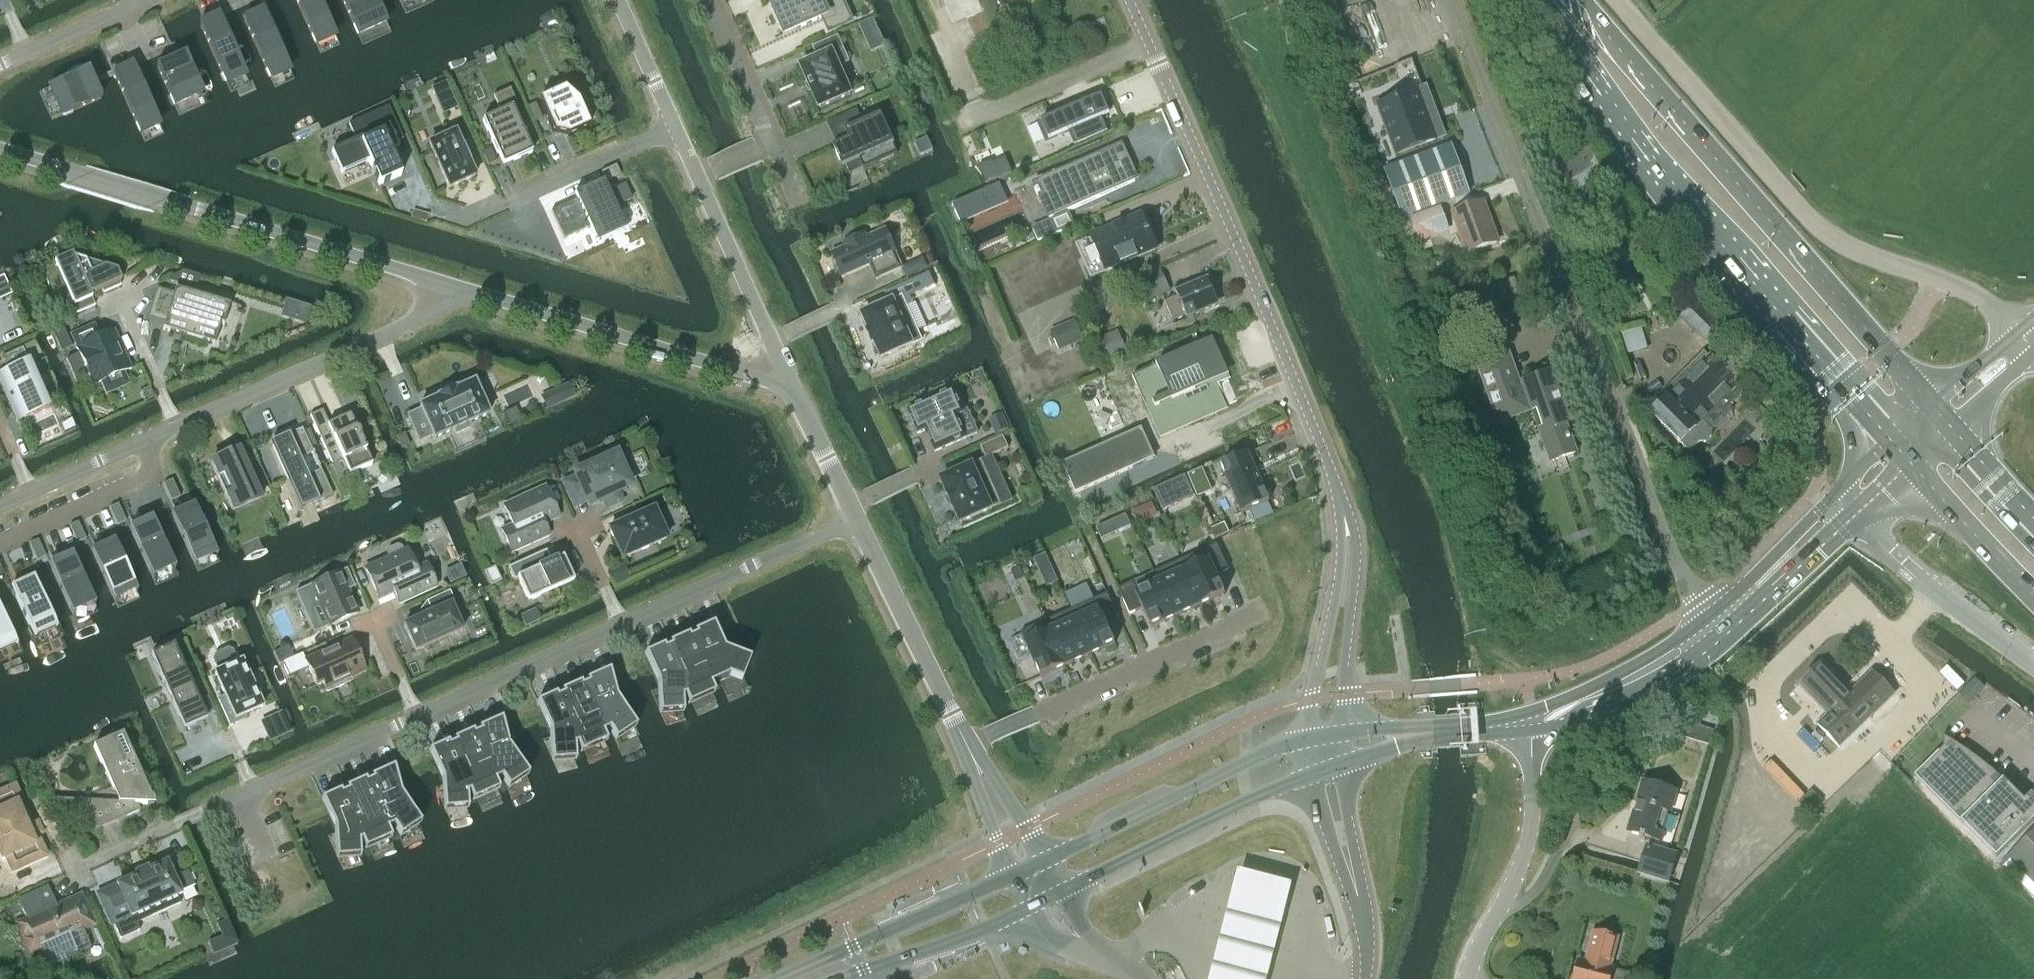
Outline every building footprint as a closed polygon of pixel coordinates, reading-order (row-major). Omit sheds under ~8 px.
[(320,2),(319,0),(296,0),(315,42),(334,33),(320,2)] [(376,0),(342,0),(357,34),(386,21),(376,0)] [(842,0),(771,0),(770,0),(785,34),(823,17),(829,31),(851,21),(842,0)] [(289,68),(264,12),(244,21),(269,77),(289,68)] [(244,73),(219,17),(200,25),(225,81),(244,73)] [(1063,33),(1081,26),(1079,21),(1061,28),(1063,33)] [(1015,42),(1009,26),(1002,28),(1008,44),(1015,42)] [(817,59),(800,66),(819,108),(851,94),(838,67),(849,62),(838,37),(812,48),(817,59)] [(202,92),(185,54),(157,67),(174,105),(202,92)] [(158,122),(140,81),(133,66),(114,75),(139,131),(158,122)] [(49,86),(62,115),(100,98),(87,69),(49,86)] [(442,114),(456,108),(445,82),(431,89),(442,114)] [(1408,94),(1377,105),(1396,154),(1426,143),(1436,139),(1426,113),(1436,109),(1427,87),(1408,94)] [(531,153),(522,131),(527,129),(510,89),(493,97),(500,113),(482,121),(500,161),(502,166),(513,161),(531,153)] [(539,101),(553,135),(567,137),(588,128),(577,103),(563,90),(539,101)] [(1041,122),(1037,123),(1045,142),(1049,140),(1069,132),(1074,145),(1107,131),(1104,122),(1101,117),(1107,115),(1100,96),(1041,122)] [(355,141),(331,152),(341,174),(368,162),(379,185),(401,176),(392,156),(390,152),(396,149),(397,149),(395,143),(402,140),(388,108),(348,125),(355,141)] [(898,154),(878,109),(857,118),(854,111),(840,117),(850,140),(835,147),(838,153),(836,154),(839,160),(840,160),(843,166),(845,165),(850,175),(851,175),(846,165),(859,159),(863,169),(898,154)] [(448,188),(474,177),(454,133),(429,144),(448,188)] [(1135,181),(1119,145),(1033,183),(1037,190),(1035,191),(1038,196),(1039,195),(1045,208),(1063,200),(1068,212),(1135,181)] [(1403,218),(1469,194),(1451,146),(1385,170),(1403,218)] [(490,150),(482,153),(488,166),(496,162),(490,150)] [(615,166),(601,172),(605,182),(620,176),(615,166)] [(993,170),(980,176),(984,185),(997,179),(993,170)] [(576,200),(550,212),(563,240),(589,229),(596,244),(625,231),(603,181),(573,195),(576,200)] [(624,184),(612,189),(618,205),(630,200),(624,184)] [(1498,242),(1484,202),(1453,213),(1467,253),(1498,242)] [(1419,243),(1450,232),(1440,208),(1410,219),(1419,243)] [(1069,215),(1033,231),(1039,243),(1075,227),(1069,215)] [(1106,272),(1157,249),(1141,215),(1090,238),(1106,272)] [(902,268),(895,254),(896,254),(886,230),(866,238),(865,234),(842,244),(844,248),(831,254),(842,278),(870,265),(876,280),(902,268)] [(54,262),(71,300),(65,303),(70,316),(95,305),(90,295),(101,290),(102,293),(120,285),(119,283),(120,282),(116,272),(74,259),(72,254),(54,262)] [(138,269),(152,263),(151,262),(131,256),(118,265),(123,272),(135,264),(138,269)] [(906,278),(927,268),(923,259),(902,268),(906,278)] [(935,286),(930,274),(907,285),(912,296),(935,286)] [(1146,274),(1136,278),(1147,303),(1156,299),(1146,274)] [(3,276),(0,277),(0,300),(12,295),(3,276)] [(1514,279),(1483,292),(1492,313),(1523,300),(1514,279)] [(1218,304),(1207,280),(1176,294),(1178,298),(1165,304),(1174,323),(1187,318),(1218,304)] [(223,326),(229,307),(229,306),(176,290),(175,294),(156,289),(147,319),(164,324),(162,330),(173,334),(172,340),(179,342),(181,336),(214,346),(220,325),(223,326)] [(921,341),(902,297),(862,315),(869,331),(868,331),(873,344),(875,343),(882,358),(921,341)] [(286,301),(280,318),(305,326),(310,309),(286,301)] [(1706,345),(1724,327),(1698,301),(1680,319),(1706,345)] [(1083,340),(1073,320),(1049,332),(1058,352),(1083,340)] [(76,348),(93,386),(101,382),(103,386),(107,389),(112,389),(117,388),(120,386),(123,382),(124,377),(123,373),(131,369),(114,331),(99,338),(96,334),(92,331),(87,331),(83,332),(79,335),(76,339),(75,343),(76,348)] [(1107,363),(1126,355),(1117,333),(1098,341),(1107,363)] [(1213,340),(1132,375),(1135,382),(1144,378),(1165,426),(1204,409),(1207,415),(1240,400),(1213,340)] [(35,341),(24,346),(30,360),(41,355),(35,341)] [(1,389),(4,395),(7,403),(8,402),(10,409),(13,416),(14,416),(15,420),(18,418),(20,418),(32,412),(34,415),(49,408),(41,391),(50,387),(45,375),(36,379),(22,349),(0,358),(7,374),(0,377),(0,386),(1,389)] [(1508,356),(1479,366),(1499,421),(1533,409),(1533,410),(1537,409),(1545,431),(1541,432),(1551,461),(1574,453),(1564,425),(1568,424),(1550,375),(1524,384),(1525,386),(1515,389),(1504,358),(1508,357),(1508,356)] [(1666,399),(1651,415),(1679,444),(1680,443),(1689,452),(1699,443),(1705,443),(1711,437),(1711,430),(1702,421),(1721,402),(1725,406),(1732,406),(1742,397),(1741,389),(1737,386),(1738,385),(1709,357),(1667,400),(1666,399)] [(420,410),(408,416),(419,441),(432,436),(433,439),(454,430),(456,434),(469,428),(468,424),(488,415),(473,382),(455,390),(455,389),(451,391),(451,392),(450,392),(450,393),(442,397),(442,396),(441,396),(437,397),(437,398),(419,406),(420,410)] [(967,438),(957,417),(963,414),(953,391),(907,411),(917,435),(926,431),(929,437),(928,438),(934,453),(967,438)] [(515,410),(503,415),(508,426),(520,421),(515,410)] [(322,411),(310,416),(332,466),(343,462),(349,475),(371,465),(359,438),(359,437),(359,436),(359,435),(359,434),(359,433),(358,432),(357,431),(356,430),(349,416),(328,425),(322,411)] [(1008,430),(1001,415),(990,420),(996,435),(1008,430)] [(301,429),(270,443),(300,510),(332,496),(320,471),(307,477),(298,457),(312,452),(301,429)] [(1140,429),(1062,464),(1075,494),(1153,459),(1140,429)] [(309,430),(303,432),(310,449),(316,446),(309,430)] [(403,434),(396,437),(401,449),(408,446),(403,434)] [(1008,449),(1003,437),(980,447),(985,459),(1008,449)] [(1242,441),(1231,446),(1235,454),(1246,449),(1242,441)] [(580,487),(589,505),(602,499),(605,504),(619,498),(616,493),(630,486),(624,474),(629,472),(618,448),(586,463),(588,467),(574,473),(576,476),(562,482),(567,493),(580,487)] [(261,497),(239,450),(210,464),(231,511),(261,497)] [(1269,501),(1248,454),(1221,467),(1242,514),(1250,510),(1269,501)] [(997,498),(980,462),(972,466),(971,465),(942,479),(940,479),(941,481),(948,494),(946,495),(952,508),(954,507),(960,522),(960,523),(991,510),(988,502),(997,498)] [(171,480),(163,484),(171,501),(179,498),(171,480)] [(541,528),(542,524),(558,517),(544,488),(503,506),(512,525),(501,530),(511,553),(548,537),(548,535),(542,538),(538,529),(541,528)] [(117,504),(109,508),(117,526),(125,522),(117,504)] [(638,552),(650,547),(650,546),(666,539),(653,510),(637,517),(637,516),(624,522),(609,529),(622,559),(637,552),(638,552)] [(196,511),(173,521),(191,560),(213,550),(196,511)] [(1126,516),(1111,523),(1116,533),(1130,526),(1126,516)] [(77,522),(69,526),(77,544),(85,540),(77,522)] [(154,524),(131,534),(149,574),(171,564),(154,524)] [(37,540),(29,544),(37,562),(45,558),(37,540)] [(1225,595),(1216,575),(1228,570),(1217,545),(1217,544),(1180,561),(1200,606),(1225,595)] [(378,599),(394,592),(398,593),(400,592),(404,601),(399,603),(399,604),(436,588),(425,564),(414,569),(406,551),(403,552),(401,548),(396,546),(388,550),(387,554),(389,559),(365,569),(378,599)] [(116,547),(93,557),(111,596),(133,586),(116,547)] [(507,568),(513,581),(513,582),(518,579),(528,601),(572,581),(561,558),(551,563),(546,551),(507,568)] [(74,560),(51,570),(69,610),(91,600),(74,560)] [(1200,606),(1180,561),(1155,572),(1159,581),(1175,617),(1200,606)] [(483,572),(490,586),(501,581),(494,567),(483,572)] [(1025,579),(1020,568),(1011,572),(1015,583),(1025,579)] [(345,570),(299,591),(317,632),(357,614),(347,592),(354,589),(345,570)] [(56,629),(33,577),(10,587),(34,639),(56,629)] [(1175,617),(1159,581),(1134,592),(1142,608),(1151,628),(1175,617)] [(1142,608),(1134,592),(1130,583),(1118,589),(1129,614),(1142,608)] [(403,626),(415,652),(462,630),(450,605),(454,603),(449,592),(426,602),(431,613),(403,626)] [(1118,619),(1107,594),(1095,600),(1106,625),(1118,619)] [(1115,645),(1106,625),(1095,600),(1070,611),(1090,656),(1115,645)] [(16,647),(13,640),(12,637),(0,610),(0,654),(16,647)] [(1090,656),(1070,611),(1045,622),(1065,667),(1090,656)] [(1065,667),(1045,622),(1020,633),(1041,678),(1065,667)] [(732,679),(741,656),(723,649),(712,624),(693,633),(695,636),(706,660),(700,663),(710,685),(728,677),(732,679)] [(706,660),(695,636),(689,639),(687,636),(669,644),(670,647),(681,671),(673,675),(683,698),(710,685),(700,663),(706,660)] [(304,660),(308,668),(316,686),(322,684),(326,692),(353,680),(351,678),(365,672),(351,639),(304,660)] [(173,645),(157,652),(150,656),(184,729),(207,719),(204,714),(198,701),(187,677),(192,675),(187,662),(182,664),(173,645)] [(288,647),(274,653),(279,664),(293,658),(288,647)] [(681,671),(670,647),(664,650),(662,647),(644,655),(656,682),(658,706),(682,704),(682,698),(683,698),(673,675),(681,671)] [(237,664),(231,651),(227,650),(214,655),(213,659),(218,672),(214,674),(224,697),(218,700),(230,726),(238,723),(236,719),(262,708),(241,662),(237,664)] [(301,657),(283,665),(289,678),(307,670),(301,657)] [(1839,747),(1893,695),(1872,673),(1850,694),(1821,664),(1799,685),(1829,715),(1818,726),(1839,747)] [(630,720),(615,698),(609,671),(586,681),(587,684),(598,709),(592,712),(602,734),(608,731),(610,734),(630,720)] [(592,712),(598,709),(587,684),(581,687),(580,684),(561,693),(562,695),(573,720),(565,724),(575,746),(602,734),(592,712)] [(573,720),(562,695),(556,698),(555,695),(536,704),(548,731),(550,754),(574,752),(574,746),(575,746),(565,724),(573,720)] [(207,697),(198,701),(204,714),(213,710),(207,697)] [(290,734),(281,712),(259,722),(269,744),(290,734)] [(523,768),(508,746),(501,719),(478,730),(479,733),(490,756),(484,759),(494,782),(500,780),(502,782),(523,768)] [(490,756),(479,733),(473,735),(472,732),(453,741),(455,744),(465,767),(457,771),(468,794),(494,782),(484,759),(490,756)] [(148,791),(128,748),(122,734),(117,736),(93,747),(106,776),(112,790),(119,786),(118,803),(83,801),(96,830),(140,811),(137,804),(146,805),(141,794),(148,791)] [(1942,747),(1913,776),(1995,859),(2033,820),(2033,800),(2029,795),(2027,796),(2022,791),(2012,791),(1978,759),(1941,737),(1942,747)] [(465,767),(455,744),(448,746),(447,744),(428,752),(440,779),(442,802),(467,801),(466,795),(468,794),(457,771),(465,767)] [(370,778),(372,781),(383,805),(377,808),(387,830),(392,828),(394,831),(410,820),(415,817),(400,794),(393,768),(370,778)] [(383,805),(372,781),(366,784),(364,781),(346,789),(347,792),(358,816),(350,820),(360,842),(387,830),(377,808),(383,805)] [(1660,841),(1675,792),(1644,783),(1629,832),(1660,841)] [(14,785),(0,792),(0,856),(2,859),(5,858),(11,872),(46,857),(14,785)] [(358,816),(347,792),(341,795),(340,792),(321,800),(322,803),(333,827),(335,851),(359,849),(359,843),(360,842),(350,820),(358,816)] [(2017,848),(2000,866),(2033,900),(2033,832),(2017,848)] [(1639,874),(1668,882),(1676,856),(1648,847),(1639,874)] [(180,904),(176,897),(181,895),(180,893),(194,886),(188,871),(173,878),(166,862),(147,871),(146,869),(135,874),(136,876),(116,885),(118,889),(97,898),(110,926),(113,925),(119,940),(139,931),(136,924),(180,904)] [(1241,862),(1213,978),(1272,978),(1297,875),(1241,862)] [(96,926),(81,893),(55,905),(47,886),(18,900),(26,918),(14,924),(29,956),(40,951),(48,968),(78,954),(72,941),(85,935),(83,932),(96,926)] [(227,920),(215,925),(221,937),(207,943),(213,955),(237,944),(227,920)] [(1574,978),(1630,978),(1631,974),(1613,970),(1609,969),(1617,938),(1593,932),(1586,963),(1578,962),(1574,978)]
